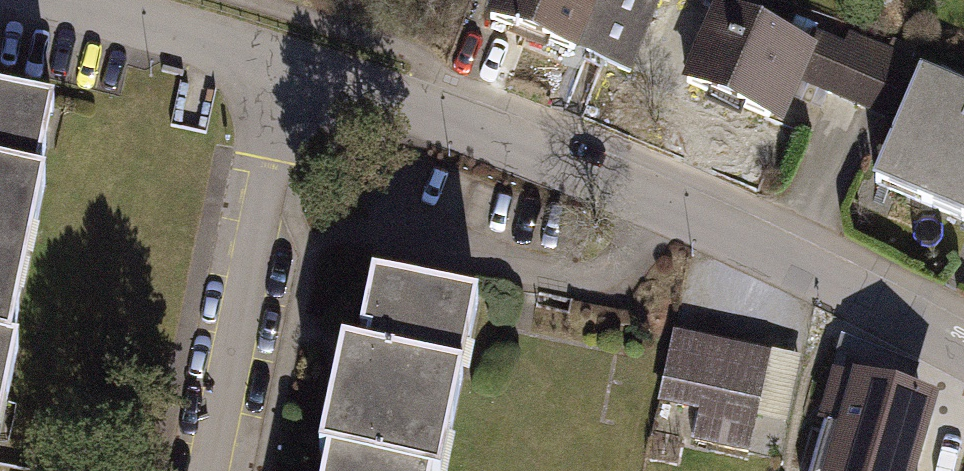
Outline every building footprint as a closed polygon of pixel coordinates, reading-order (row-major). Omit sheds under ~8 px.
[(634,82),(665,0),(499,0),(489,26),(634,82)] [(684,87),(783,130),(803,86),(818,50),(809,46),(719,6),(684,87)] [(861,111),(888,50),(851,34),(845,47),(814,34),(809,46),(818,50),(803,86),(861,111)] [(888,50),(861,111),(885,122),(912,60),(888,50)] [(963,226),(963,94),(925,77),(877,191),(963,226)] [(26,282),(46,193),(39,192),(56,115),(0,103),(0,276),(26,282)] [(26,282),(0,276),(0,448),(20,358),(10,355),(26,282)] [(399,470),(441,470),(478,305),(373,281),(358,348),(345,345),(320,454),(329,456),(399,470)] [(802,359),(675,332),(659,405),(699,413),(694,440),(753,453),(759,426),(787,432),(802,359)] [(934,405),(834,377),(808,470),(916,470),(934,405)] [(329,456),(325,470),(399,470),(329,456)]
